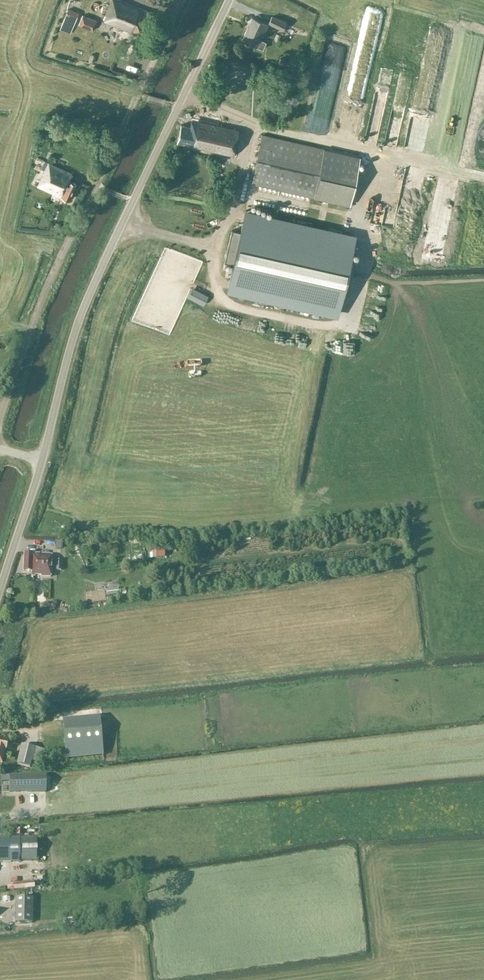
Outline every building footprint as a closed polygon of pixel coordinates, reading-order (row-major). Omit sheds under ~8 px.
[(139,35),(148,11),(120,0),(114,0),(105,21),(139,35)] [(64,19),(75,23),(78,12),(68,8),(64,19)] [(82,14),(78,24),(94,30),(98,20),(82,14)] [(269,22),(286,29),(288,24),(286,23),(287,22),(272,15),(269,22)] [(252,18),(242,39),(262,49),(266,42),(259,39),(261,35),(263,36),(268,25),(252,18)] [(361,105),(368,50),(354,48),(346,103),(361,105)] [(330,84),(335,85),(338,68),(333,67),(334,63),(325,62),(320,95),(328,96),(330,84)] [(374,106),(382,107),(389,67),(380,65),(374,106)] [(190,126),(181,124),(177,143),(233,155),(238,130),(192,119),(190,126)] [(360,156),(324,149),(262,135),(252,183),(315,198),(351,205),(360,156)] [(44,170),(37,185),(61,196),(69,200),(76,184),(69,180),(72,173),(45,161),(41,169),(44,170)] [(255,202),(265,198),(263,190),(252,193),(255,202)] [(356,234),(245,209),(227,291),(338,315),(356,234)] [(372,211),(370,219),(380,220),(381,213),(372,211)] [(54,549),(62,552),(65,544),(57,541),(54,549)] [(51,555),(33,555),(25,554),(24,571),(32,572),(32,577),(35,578),(35,577),(41,577),(41,578),(50,578),(51,555)] [(87,586),(86,579),(77,581),(78,588),(87,586)] [(104,589),(96,590),(97,598),(105,597),(104,589)] [(73,596),(75,606),(89,604),(88,594),(73,596)] [(100,717),(64,720),(67,759),(103,756),(100,717)] [(6,745),(7,742),(0,740),(0,763),(2,764),(5,750),(8,751),(9,746),(6,745)] [(17,764),(34,769),(36,763),(41,764),(45,751),(22,745),(17,764)] [(46,776),(10,776),(10,793),(46,792),(46,776)] [(17,862),(21,862),(21,860),(39,860),(38,838),(0,838),(0,862),(17,862)] [(35,888),(34,882),(13,884),(13,890),(35,888)] [(16,922),(33,923),(33,898),(16,897),(16,922)]
